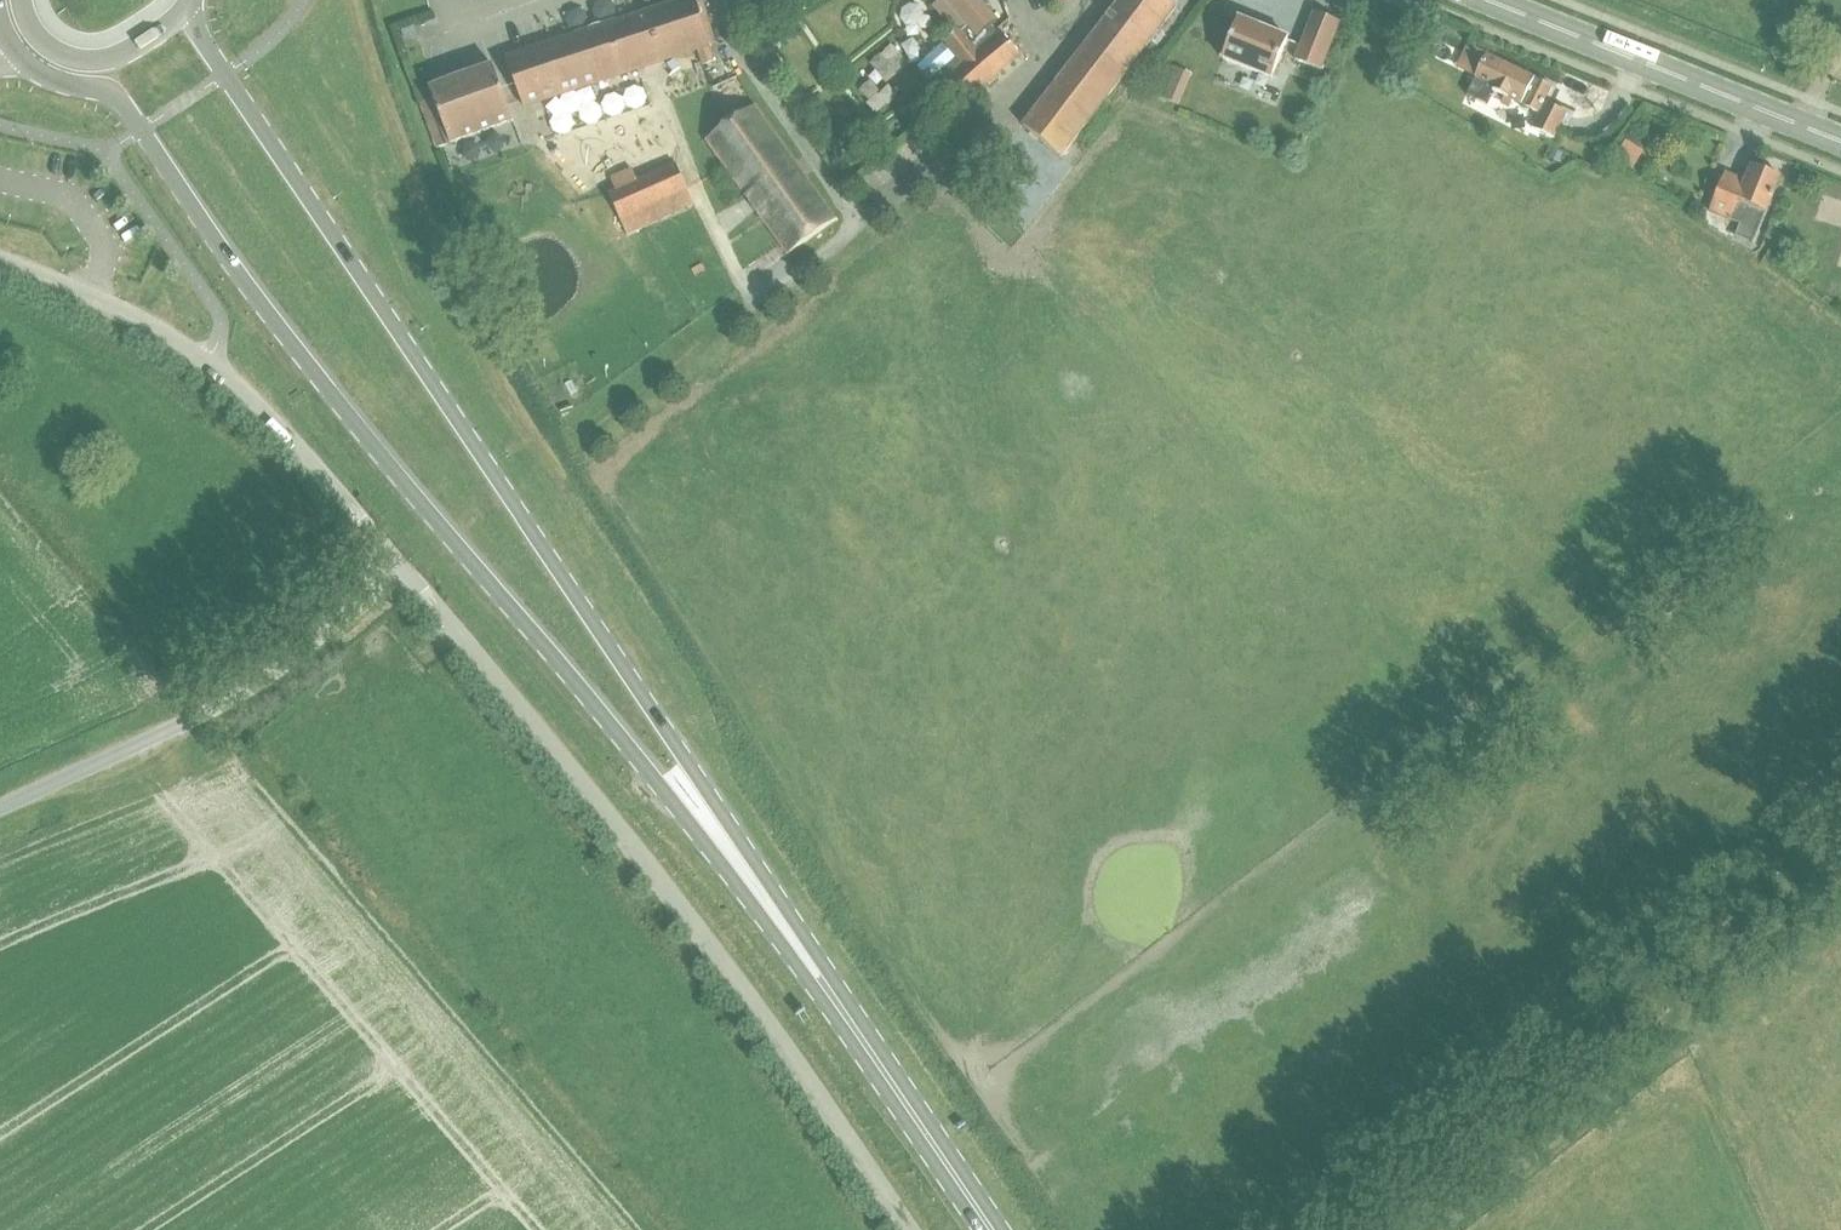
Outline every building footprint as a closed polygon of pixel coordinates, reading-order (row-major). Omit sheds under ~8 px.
[(709,45),(696,0),(688,0),(506,60),(523,106),(709,45)] [(745,14),(782,3),(781,0),(741,0),(745,14)] [(916,68),(929,82),(932,79),(938,87),(936,89),(956,112),(1020,55),(996,28),(995,30),(992,26),(997,21),(979,0),(942,0),(965,25),(959,31),(958,29),(945,42),(947,44),(944,47),(942,44),(916,68)] [(1176,7),(1168,0),(1120,0),(1023,126),(1060,158),(1176,7)] [(1238,18),(1221,59),(1271,79),(1287,38),(1238,18)] [(1321,71),(1327,56),(1300,45),(1294,60),(1321,71)] [(1465,45),(1459,57),(1480,67),(1475,78),(1465,98),(1484,107),(1492,91),(1504,97),(1500,104),(1509,108),(1513,101),(1538,113),(1531,128),(1554,139),(1566,113),(1544,102),(1551,86),(1465,45)] [(434,98),(420,103),(437,148),(513,120),(493,66),(430,89),(434,98)] [(836,219),(755,105),(705,140),(787,254),(836,219)] [(1625,140),(1613,158),(1632,170),(1644,151),(1625,140)] [(1541,156),(1547,146),(1538,141),(1532,150),(1541,156)] [(1735,237),(1753,244),(1765,213),(1780,177),(1751,165),(1744,181),(1724,173),(1708,212),(1740,225),(1735,237)] [(627,235),(694,205),(676,166),(638,183),(632,170),(611,180),(616,192),(610,195),(627,235)]
